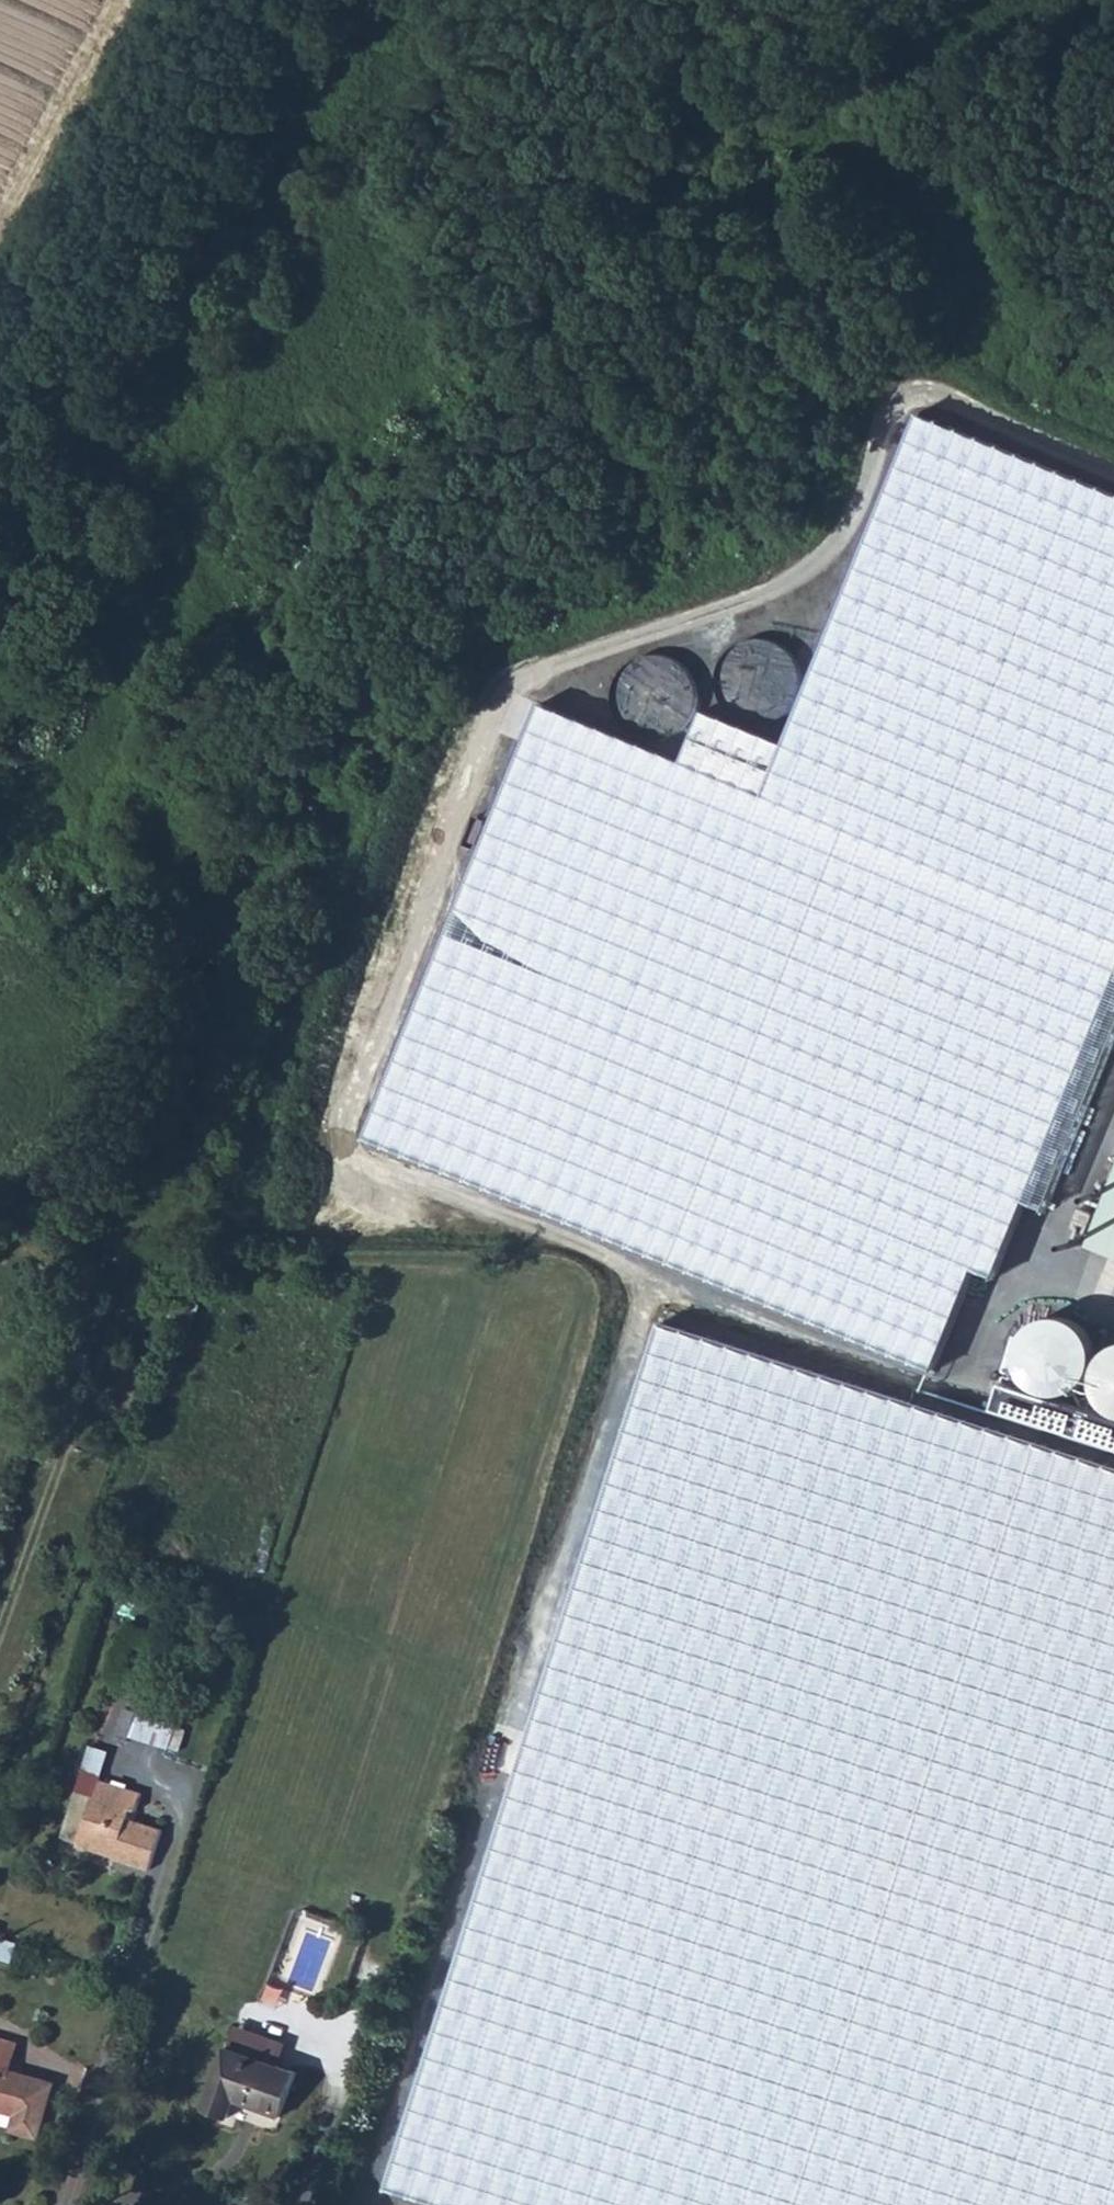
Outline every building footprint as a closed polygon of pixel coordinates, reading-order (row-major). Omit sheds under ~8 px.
[(919,410),(791,738),(706,711),(678,760),(524,698),(348,1135),(953,1373),(1113,1014),(1113,490),(919,410)] [(734,687),(742,683),(744,687),(780,667),(766,640),(722,664),(734,687)] [(673,723),(668,661),(622,665),(627,727),(673,723)] [(1094,1242),(1113,1250),(1113,1191),(1094,1242)] [(665,1308),(515,1780),(377,2195),(412,2204),(1113,2204),(1113,1451),(665,1308)] [(1051,1314),(1042,1316),(1036,1318),(1028,1324),(1022,1331),(1019,1336),(1017,1342),(1015,1352),(1015,1358),(1017,1367),(1020,1373),(1025,1381),(1032,1387),(1038,1390),(1047,1393),(1053,1394),(1059,1394),(1068,1392),(1077,1388),(1082,1384),(1088,1377),(1091,1371),(1095,1363),(1095,1356),(1095,1350),(1093,1341),(1089,1332),(1085,1327),(1078,1321),(1073,1318),(1067,1315),(1058,1314),(1051,1314)] [(1110,1347),(1104,1353),(1099,1361),(1096,1370),(1095,1379),(1095,1386),(1098,1395),(1101,1400),(1107,1407),(1111,1411),(1113,1413),(1113,1345),(1110,1347)] [(993,1409),(1113,1447),(1113,1417),(1002,1381),(993,1409)] [(136,1712),(125,1708),(116,1738),(127,1741),(129,1736),(169,1748),(169,1747),(176,1725),(136,1712)] [(180,1750),(186,1729),(176,1725),(169,1747),(180,1750)] [(493,1770),(515,1772),(519,1731),(497,1729),(493,1770)] [(136,1810),(142,1793),(101,1780),(96,1796),(93,1795),(77,1844),(99,1851),(102,1841),(118,1846),(115,1856),(114,1858),(150,1869),(163,1829),(128,1818),(131,1808),(136,1810)] [(102,1841),(99,1851),(115,1856),(118,1846),(102,1841)] [(11,1960),(16,1943),(0,1937),(0,1956),(11,1960)] [(235,2026),(227,2047),(278,2065),(286,2044),(235,2026)] [(16,2041),(0,2037),(0,2046),(14,2050),(16,2041)] [(16,2114),(11,2129),(38,2137),(48,2102),(54,2083),(8,2069),(14,2050),(0,2046),(0,2110),(16,2114)] [(297,2072),(278,2065),(227,2047),(226,2046),(204,2108),(228,2117),(235,2099),(281,2115),(297,2072)]
